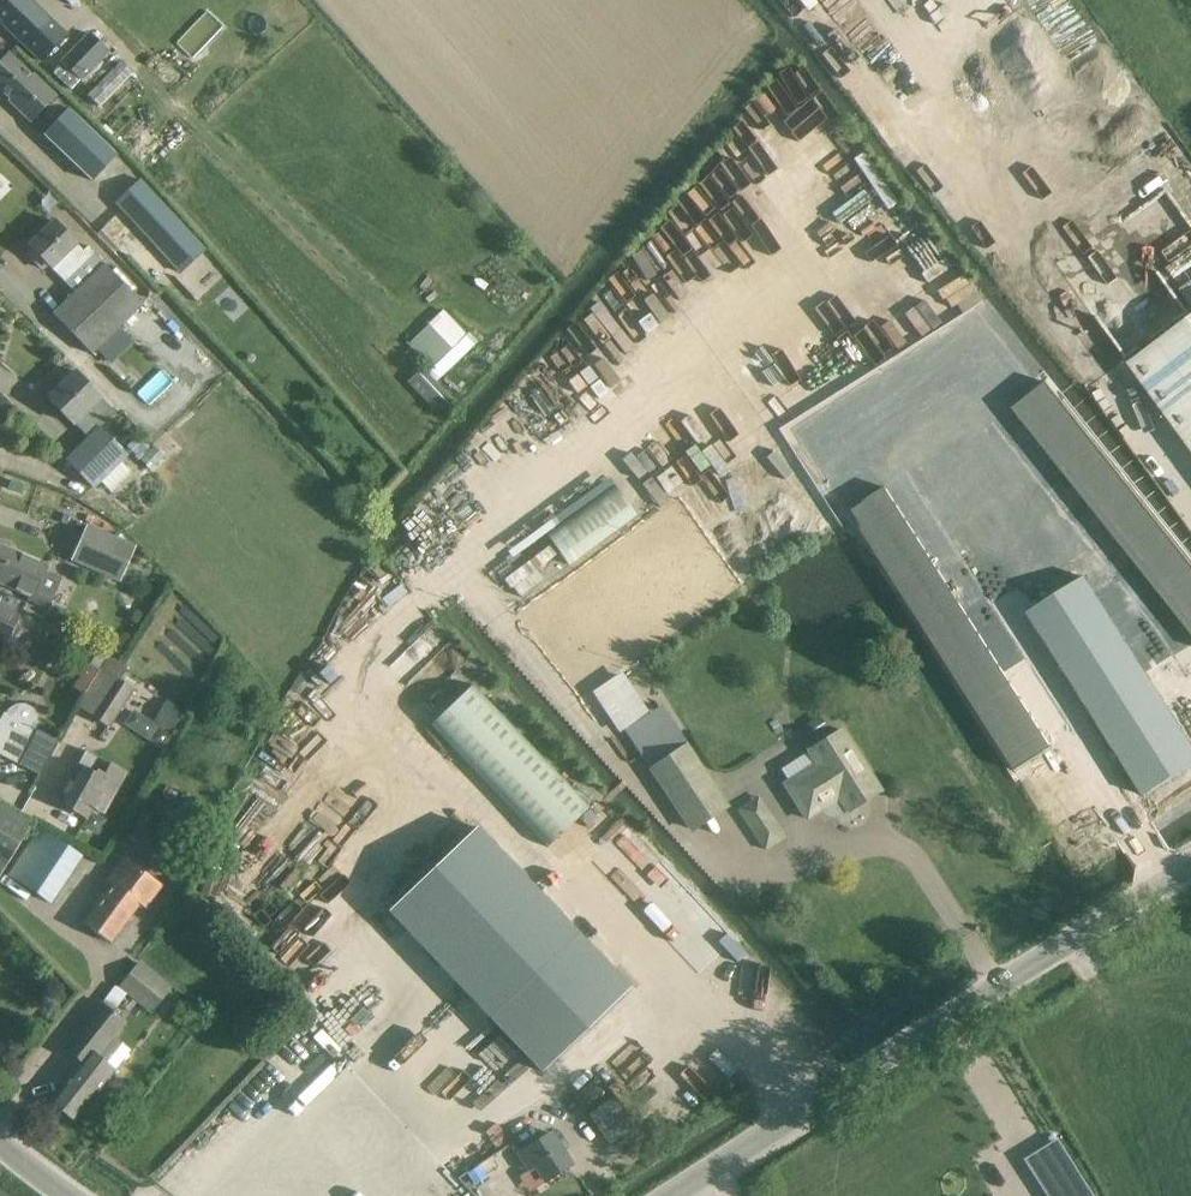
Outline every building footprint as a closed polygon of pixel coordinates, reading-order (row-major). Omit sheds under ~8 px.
[(3,21),(1,22),(42,61),(67,34),(31,0),(0,0),(0,18),(3,21)] [(90,32),(61,61),(82,81),(110,52),(90,32)] [(55,97),(56,95),(34,73),(32,75),(8,52),(0,60),(0,88),(10,98),(8,100),(93,181),(117,156),(55,97)] [(100,105),(126,70),(112,61),(87,96),(100,105)] [(141,178),(114,202),(180,273),(206,249),(141,178)] [(83,250),(78,245),(53,219),(28,243),(33,249),(27,255),(42,271),(49,265),(75,292),(52,314),(91,354),(144,303),(105,263),(88,245),(83,250)] [(947,276),(882,323),(896,344),(962,296),(947,276)] [(1127,364),(1190,451),(1190,316),(1127,364)] [(427,362),(407,382),(438,414),(453,400),(436,382),(477,342),(468,333),(452,349),(429,325),(409,344),(427,362)] [(811,328),(778,352),(794,374),(826,350),(811,328)] [(103,426),(117,412),(75,370),(47,398),(73,425),(75,423),(89,437),(65,460),(94,489),(128,456),(99,427),(101,424),(103,426)] [(1051,378),(1014,406),(1026,421),(1063,394),(1051,378)] [(687,487),(727,465),(709,432),(712,430),(688,386),(653,404),(672,438),(663,443),(687,487)] [(1063,394),(1026,421),(1034,432),(1071,406),(1063,394)] [(1071,406),(1034,432),(1045,446),(1081,420),(1071,406)] [(1081,420),(1045,446),(1056,460),(1089,435),(1081,420)] [(1089,435),(1056,460),(1065,472),(1098,447),(1089,435)] [(1098,447),(1065,472),(1076,486),(1109,460),(1098,447)] [(1109,460),(1076,486),(1087,500),(1120,475),(1109,460)] [(1120,475),(1087,500),(1101,518),(1134,492),(1120,475)] [(1134,492),(1101,518),(1111,532),(1144,506),(1134,492)] [(873,495),(845,515),(856,533),(885,512),(873,495)] [(1144,506),(1111,532),(1124,548),(1157,522),(1144,506)] [(885,512),(856,533),(865,546),(894,525),(885,512)] [(1157,522),(1124,548),(1136,563),(1168,538),(1157,522)] [(88,525),(72,562),(120,583),(136,547),(88,525)] [(894,525),(865,546),(874,560),(904,539),(894,525)] [(1168,538),(1136,563),(1150,582),(1183,557),(1168,538)] [(904,539),(874,560),(882,572),(912,551),(904,539)] [(45,571),(47,566),(0,545),(0,582),(30,595),(26,602),(46,611),(61,579),(45,571)] [(912,551),(882,572),(892,586),(922,565),(912,551)] [(1150,582),(1165,601),(1190,580),(1190,566),(1183,557),(1150,582)] [(922,565),(892,586),(901,600),(932,578),(922,565)] [(1084,577),(1028,612),(1039,630),(1094,593),(1084,577)] [(932,578),(901,600),(911,616),(943,593),(932,578)] [(1165,601),(1177,616),(1190,605),(1190,580),(1165,601)] [(0,598),(0,641),(5,644),(21,614),(23,610),(27,612),(30,605),(3,592),(0,598)] [(943,593),(911,616),(923,634),(955,611),(943,593)] [(1094,593),(1039,630),(1051,648),(1106,611),(1094,593)] [(1177,616),(1190,633),(1190,632),(1190,605),(1177,616)] [(955,611),(923,634),(936,653),(969,629),(955,611)] [(1106,611),(1051,648),(1063,668),(1117,629),(1106,611)] [(969,629),(936,653),(947,668),(978,646),(969,629)] [(1117,629),(1063,668),(1076,689),(1128,647),(1117,629)] [(978,646),(947,668),(956,684),(988,660),(978,646)] [(1128,647),(1076,689),(1087,707),(1140,666),(1128,647)] [(99,672),(84,696),(77,706),(110,728),(135,690),(121,681),(128,669),(109,657),(99,672)] [(988,660),(956,684),(968,702),(1000,679),(988,660)] [(84,696),(99,672),(89,665),(74,690),(84,696)] [(1140,666),(1087,707),(1099,725),(1152,686),(1140,666)] [(1000,679),(968,702),(979,719),(1012,696),(1000,679)] [(473,683),(430,724),(547,846),(589,807),(473,683)] [(1152,686),(1099,725),(1110,743),(1163,703),(1152,686)] [(1012,696),(979,719),(991,739),(1026,714),(1012,696)] [(171,732),(183,712),(167,703),(155,722),(171,732)] [(1163,703),(1110,743),(1121,761),(1176,723),(1163,703)] [(19,765),(38,731),(36,730),(38,725),(38,715),(33,709),(25,705),(15,705),(6,711),(0,723),(0,755),(19,765)] [(687,744),(661,706),(624,731),(649,769),(687,744)] [(1026,715),(991,739),(1000,753),(1035,729),(1026,715)] [(1121,761),(1143,795),(1190,765),(1190,747),(1176,723),(1121,761)] [(1035,729),(1000,753),(1013,773),(1048,749),(1035,729)] [(817,763),(785,784),(804,814),(822,803),(831,819),(846,809),(848,811),(881,790),(842,730),(809,751),(817,763)] [(687,744),(649,769),(692,833),(729,808),(687,744)] [(126,772),(110,763),(86,749),(58,801),(88,818),(93,808),(103,814),(126,772)] [(759,797),(738,810),(765,851),(785,837),(759,797)] [(32,823),(0,803),(0,875),(32,823)] [(478,828),(389,912),(540,1071),(629,987),(478,828)] [(37,829),(8,873),(53,903),(82,859),(37,829)] [(618,838),(600,857),(638,895),(655,876),(618,838)] [(111,885),(83,923),(110,943),(140,903),(145,907),(162,885),(124,857),(106,881),(111,885)] [(305,913),(277,944),(304,968),(332,937),(305,913)] [(139,964),(120,987),(144,1007),(163,984),(139,964)] [(74,1121),(116,1068),(131,1050),(115,1037),(127,1022),(100,1001),(63,1049),(80,1063),(49,1101),(74,1121)] [(1053,1136),(1059,1132),(1019,1056),(993,1069),(988,1059),(963,1072),(999,1140),(971,1154),(993,1195),(1084,1195),(1053,1136)] [(251,1103),(196,1156),(223,1185),(279,1132),(251,1103)] [(550,1132),(518,1152),(530,1170),(536,1167),(546,1181),(571,1165),(550,1132)] [(246,1179),(270,1195),(298,1195),(306,1185),(264,1154),(246,1179)]
